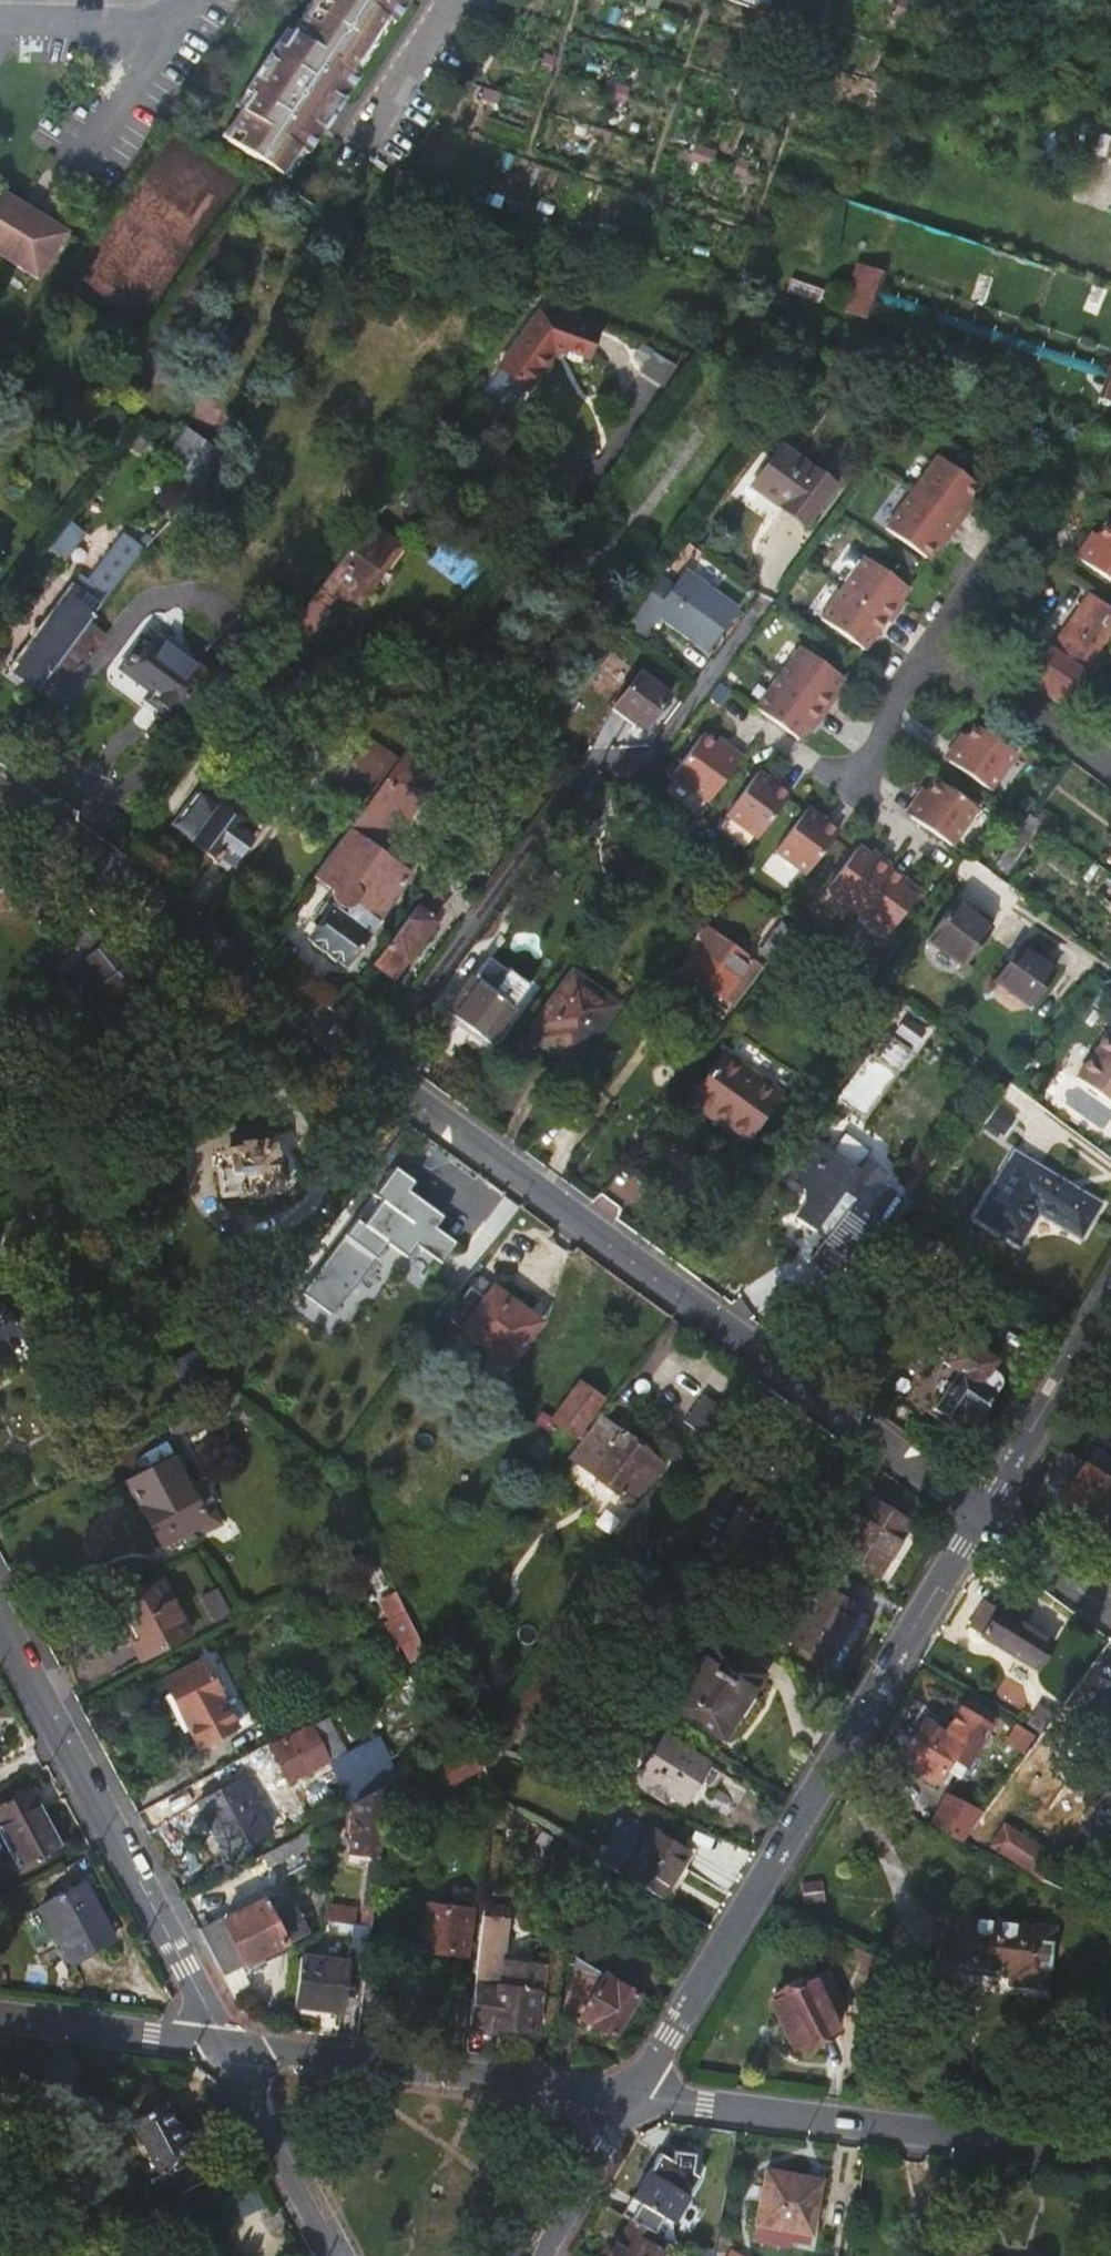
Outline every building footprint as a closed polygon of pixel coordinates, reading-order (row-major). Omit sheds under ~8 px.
[(313,8),(307,17),(302,14),(302,15),(291,31),(281,45),(275,41),(243,90),(249,94),(239,108),(228,125),(233,128),(226,138),(278,173),(295,147),(302,151),(305,153),(323,125),(318,122),(334,98),(339,101),(357,74),(355,72),(349,68),(383,17),(389,21),(392,22),(407,0),(319,0),(313,8)] [(307,17),(313,8),(308,4),(301,14),(302,15),(302,14),(307,17)] [(355,72),(389,21),(383,17),(349,68),(355,72)] [(285,27),(275,41),(281,45),(291,31),(285,27)] [(233,104),(239,108),(249,94),(243,90),(233,104)] [(233,128),(228,125),(227,124),(220,134),(226,138),(233,128)] [(284,177),(302,151),(295,147),(278,173),(284,177)] [(32,211),(9,198),(0,192),(0,257),(3,259),(32,211)] [(56,226),(32,211),(3,259),(35,279),(64,231),(56,226)] [(235,274),(237,270),(236,266),(234,262),(230,261),(226,262),(223,266),(222,270),(224,274),(227,276),(232,276),(235,274)] [(842,314),(868,322),(884,275),(858,266),(842,314)] [(543,308),(502,365),(503,366),(530,386),(555,352),(570,346),(591,354),(594,345),(599,347),(595,356),(659,379),(674,359),(599,332),(600,329),(543,308)] [(530,386),(503,366),(486,389),(513,409),(530,386)] [(1110,404),(1110,366),(1099,400),(1110,404)] [(168,451),(202,479),(224,454),(190,425),(168,451)] [(782,442),(741,499),(773,521),(784,505),(805,519),(833,479),(782,442)] [(912,492),(952,521),(978,485),(938,456),(912,492)] [(397,498),(389,492),(370,519),(378,525),(397,498)] [(926,557),(952,521),(912,492),(886,527),(926,557)] [(378,525),(370,519),(327,576),(337,583),(356,597),(397,539),(378,525)] [(1081,560),(1110,581),(1110,525),(1108,523),(1081,560)] [(405,545),(397,539),(356,597),(363,602),(405,545)] [(843,586),(886,617),(908,587),(865,555),(843,586)] [(643,636),(662,610),(707,643),(738,600),(687,563),(675,579),(663,570),(625,623),(643,636)] [(299,634),(337,583),(327,576),(290,628),(299,634)] [(864,648),(886,617),(843,586),(821,617),(864,648)] [(1085,591),(1023,678),(1055,701),(1110,621),(1110,611),(1085,591)] [(47,636),(29,661),(47,673),(51,668),(86,621),(92,613),(74,600),(62,615),(58,612),(43,632),(47,636)] [(36,688),(50,698),(59,684),(65,689),(105,635),(86,621),(51,668),(47,673),(41,680),(36,688)] [(195,669),(200,662),(155,629),(129,663),(158,685),(170,695),(164,701),(185,715),(210,681),(195,669)] [(778,675),(821,707),(843,676),(800,645),(778,675)] [(24,667),(41,680),(47,673),(29,661),(24,667)] [(216,674),(200,662),(195,669),(210,681),(216,674)] [(638,671),(616,702),(647,725),(669,694),(638,671)] [(799,738),(821,707),(778,675),(755,706),(799,738)] [(55,701),(65,689),(59,684),(50,698),(55,701)] [(153,692),(164,701),(170,695),(158,685),(153,692)] [(974,723),(948,760),(989,789),(1015,752),(974,723)] [(708,799),(738,760),(702,732),(671,773),(708,799)] [(423,766),(406,753),(383,784),(362,813),(314,877),(331,888),(365,839),(376,846),(392,825),(400,822),(407,828),(431,795),(423,766)] [(332,791),(362,813),(383,784),(353,763),(332,791)] [(725,812),(757,835),(788,793),(757,770),(725,812)] [(610,783),(596,772),(568,810),(582,821),(610,783)] [(935,777),(909,815),(921,823),(950,843),(976,806),(935,777)] [(243,849),(186,806),(160,841),(178,855),(176,858),(199,876),(203,871),(218,883),(243,849)] [(774,849),(805,872),(837,829),(806,806),(774,849)] [(825,887),(856,910),(887,867),(857,844),(825,887)] [(887,867),(856,910),(887,933),(918,890),(887,867)] [(423,896),(371,967),(392,982),(430,930),(425,925),(438,907),(423,896)] [(955,898),(929,933),(963,959),(990,924),(955,898)] [(311,938),(346,963),(368,934),(333,908),(311,938)] [(757,948),(768,956),(790,926),(779,919),(757,948)] [(149,990),(127,962),(121,965),(104,945),(110,940),(87,924),(56,965),(82,996),(88,992),(112,1019),(149,990)] [(685,970),(732,1005),(761,965),(703,924),(689,944),(699,951),(685,970)] [(127,962),(110,940),(104,945),(121,965),(127,962)] [(995,975),(1028,999),(1050,969),(1017,944),(995,975)] [(482,957),(444,1009),(487,1040),(524,988),(482,957)] [(571,973),(530,1029),(571,1060),(613,1004),(571,973)] [(1076,1076),(1110,1102),(1110,1028),(1076,1076)] [(726,1117),(722,1123),(743,1138),(778,1091),(722,1050),(692,1093),(726,1117)] [(869,1055),(837,1098),(863,1118),(896,1074),(869,1055)] [(726,1117),(692,1093),(687,1099),(722,1123),(726,1117)] [(224,1152),(225,1168),(214,1169),(215,1193),(275,1187),(272,1148),(224,1152)] [(1099,1204),(1011,1152),(972,1217),(1016,1243),(1035,1213),(1078,1239),(1099,1204)] [(413,1178),(392,1163),(371,1191),(378,1196),(360,1220),(353,1214),(298,1287),(326,1308),(348,1285),(383,1239),(403,1254),(412,1241),(437,1260),(453,1240),(432,1224),(441,1213),(426,1202),(422,1206),(411,1198),(415,1194),(406,1187),(413,1178)] [(798,1177),(795,1183),(804,1190),(808,1185),(798,1177)] [(770,1255),(787,1268),(790,1263),(802,1272),(799,1276),(788,1292),(812,1310),(869,1230),(854,1218),(860,1209),(839,1194),(833,1203),(808,1185),(804,1190),(795,1183),(773,1213),(787,1223),(782,1228),(782,1238),(770,1255)] [(426,1202),(415,1194),(411,1198),(422,1206),(426,1202)] [(770,1218),(782,1228),(787,1223),(773,1213),(770,1218)] [(917,1235),(901,1261),(928,1279),(945,1252),(917,1235)] [(787,1268),(799,1276),(802,1272),(790,1263),(787,1268)] [(469,1285),(447,1316),(498,1354),(502,1349),(512,1357),(539,1321),(492,1284),(483,1295),(469,1285)] [(0,1357),(19,1346),(0,1310),(0,1357)] [(206,1395),(211,1406),(218,1402),(213,1392),(217,1389),(187,1329),(180,1331),(186,1343),(177,1347),(202,1397),(206,1395)] [(962,1332),(944,1359),(958,1370),(934,1405),(952,1418),(956,1413),(970,1422),(999,1380),(999,1372),(990,1366),(996,1357),(962,1332)] [(573,1405),(559,1422),(575,1434),(603,1398),(578,1380),(565,1397),(573,1405)] [(704,1393),(685,1420),(709,1438),(729,1411),(704,1393)] [(552,1416),(559,1422),(573,1405),(565,1397),(552,1416)] [(229,1409),(224,1399),(218,1402),(211,1406),(186,1419),(154,1435),(159,1445),(229,1409)] [(601,1416),(570,1456),(620,1494),(626,1490),(632,1494),(653,1466),(647,1460),(650,1455),(601,1416)] [(319,1435),(310,1448),(315,1452),(324,1438),(319,1435)] [(1088,1468),(1070,1455),(1049,1483),(1110,1530),(1110,1486),(1088,1468)] [(180,1461),(171,1465),(180,1483),(189,1478),(180,1461)] [(1094,1461),(1088,1468),(1110,1486),(1110,1475),(1094,1461)] [(184,1543),(193,1538),(188,1530),(201,1524),(192,1504),(201,1499),(202,1498),(192,1477),(189,1478),(180,1483),(171,1465),(169,1462),(126,1485),(158,1546),(179,1536),(184,1543)] [(752,1485),(711,1552),(744,1572),(757,1549),(749,1544),(776,1500),(752,1485)] [(216,1527),(201,1499),(192,1504),(201,1524),(188,1530),(193,1538),(216,1527)] [(907,1523),(866,1499),(835,1552),(876,1576),(907,1523)] [(653,1530),(640,1549),(666,1569),(680,1551),(653,1530)] [(143,1659),(196,1635),(168,1574),(115,1598),(143,1659)] [(857,1608),(815,1586),(786,1640),(827,1663),(857,1608)] [(970,1627),(1015,1654),(1019,1648),(1033,1657),(1046,1636),(1023,1622),(1031,1606),(1006,1591),(997,1608),(985,1602),(970,1627)] [(383,1603),(395,1624),(406,1618),(396,1597),(383,1603)] [(406,1646),(418,1641),(406,1618),(395,1624),(406,1646)] [(1053,1640),(1046,1636),(1033,1657),(1019,1648),(1015,1654),(1037,1668),(1053,1640)] [(713,1639),(673,1707),(725,1738),(766,1671),(713,1639)] [(195,1745),(215,1734),(201,1705),(216,1697),(196,1659),(160,1678),(195,1745)] [(542,1672),(492,1739),(504,1748),(553,1680),(542,1672)] [(231,1725),(216,1697),(201,1705),(215,1734),(231,1725)] [(1054,1707),(1040,1699),(1029,1719),(1042,1727),(1054,1707)] [(925,1721),(902,1758),(937,1780),(948,1763),(958,1769),(986,1722),(959,1705),(942,1731),(925,1721)] [(260,1752),(277,1785),(341,1752),(325,1719),(260,1752)] [(709,1763),(663,1734),(633,1782),(651,1793),(656,1786),(684,1802),(709,1763)] [(468,1755),(432,1774),(444,1795),(479,1775),(468,1755)] [(220,1856),(263,1833),(247,1801),(235,1780),(192,1803),(220,1856)] [(30,1790),(24,1793),(45,1832),(50,1829),(30,1790)] [(980,1810),(950,1792),(933,1819),(965,1837),(980,1810)] [(50,1829),(45,1832),(24,1793),(0,1806),(0,1840),(18,1873),(61,1851),(50,1829)] [(347,1852),(376,1856),(380,1819),(351,1816),(347,1852)] [(992,1843),(1042,1874),(1055,1854),(1006,1821),(992,1843)] [(654,1828),(623,1875),(661,1898),(690,1851),(654,1828)] [(982,1846),(988,1836),(977,1831),(972,1841),(982,1846)] [(78,1960),(98,1948),(112,1939),(83,1885),(47,1905),(78,1960)] [(218,1917),(196,1928),(211,1956),(220,1975),(240,1964),(246,1973),(269,1960),(264,1952),(305,1929),(294,1907),(269,1919),(259,1899),(220,1919),(218,1917)] [(471,1908),(426,1902),(421,1948),(466,1954),(471,1908)] [(1047,1982),(1048,1972),(1054,1921),(947,1909),(940,1963),(1014,1970),(1014,1979),(1047,1982)] [(469,2024),(492,2027),(529,2032),(534,1990),(538,1990),(541,1965),(501,1959),(505,1917),(483,1914),(469,2024)] [(299,1999),(345,2004),(350,1959),(303,1953),(299,1999)] [(608,1977),(572,1957),(559,2012),(576,2012),(577,2015),(608,2033),(638,1981),(613,1966),(608,1977)] [(819,1989),(813,1977),(774,1996),(800,2047),(839,2028),(834,2018),(847,2010),(833,1982),(819,1989)] [(344,2012),(345,2004),(299,1999),(298,2007),(344,2012)] [(491,2036),(492,2027),(469,2024),(467,2034),(491,2036)] [(1101,2055),(1100,2063),(1110,2064),(1110,2056),(1101,2055)] [(159,2175),(149,2180),(162,2204),(206,2179),(195,2158),(198,2156),(187,2134),(180,2138),(163,2104),(132,2122),(159,2175)] [(670,2150),(662,2154),(660,2153),(631,2201),(639,2205),(631,2219),(632,2220),(653,2233),(654,2234),(663,2219),(674,2226),(702,2179),(694,2175),(697,2153),(670,2150)] [(820,2180),(766,2171),(754,2242),(786,2248),(787,2242),(809,2246),(820,2180)] [(639,2205),(631,2201),(623,2215),(631,2219),(639,2205)] [(663,2219),(654,2234),(665,2240),(674,2226),(663,2219)] [(653,2233),(632,2220),(607,2255),(661,2255),(663,2252),(648,2242),(653,2233)] [(127,2246),(109,2255),(132,2255),(127,2246)]
